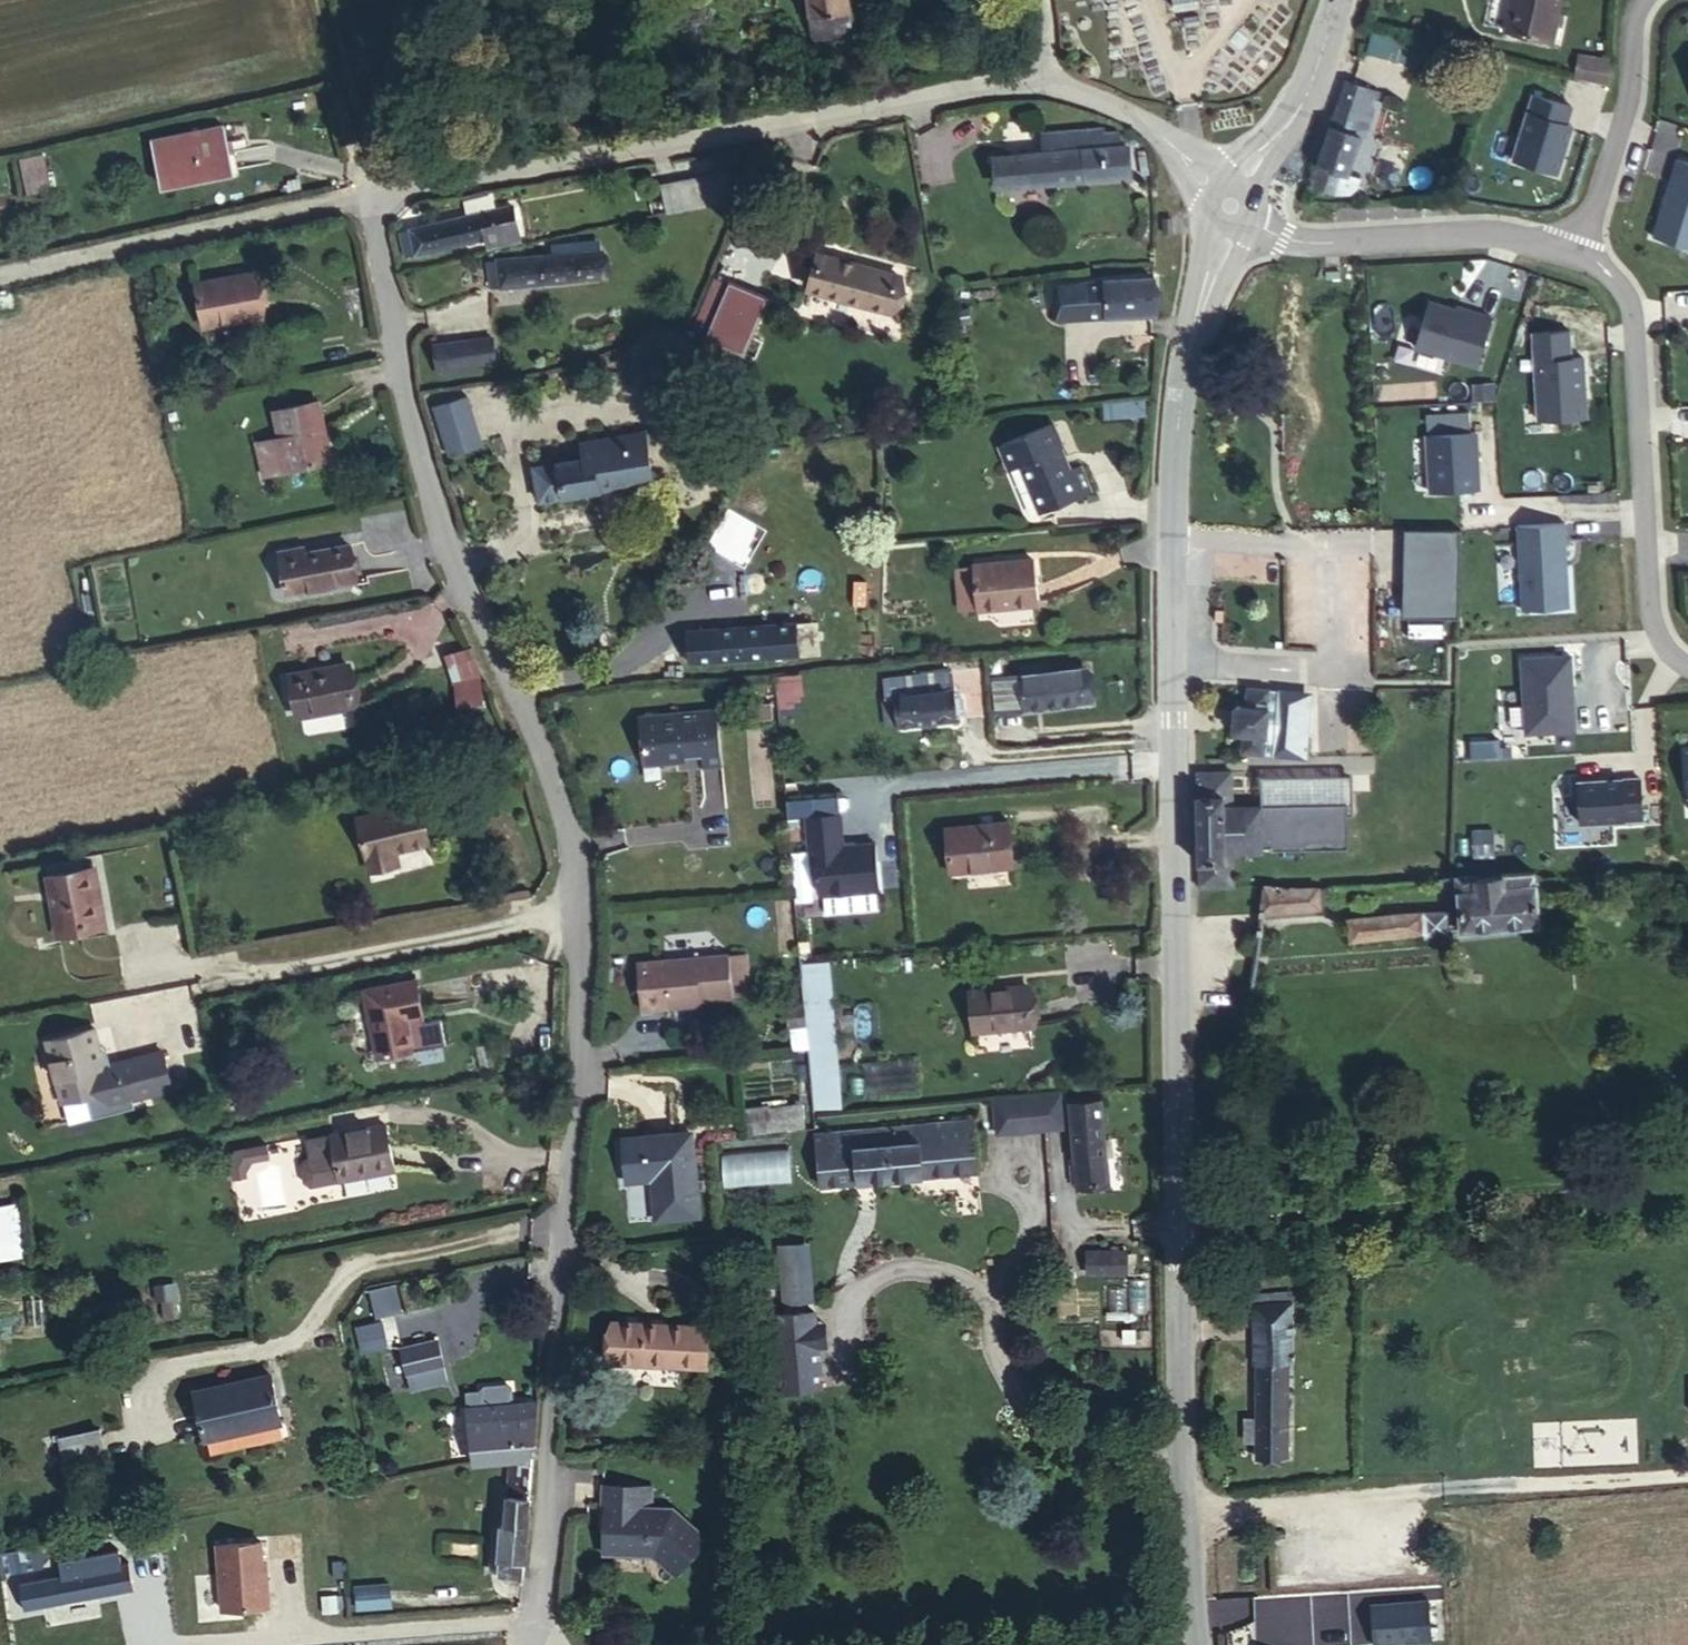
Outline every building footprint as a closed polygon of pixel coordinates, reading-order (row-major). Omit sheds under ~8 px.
[(837,0),(796,0),(800,37),(840,33),(837,0)] [(1498,34),(1543,45),(1553,0),(1506,0),(1498,34)] [(1374,29),(1368,50),(1421,65),(1427,43),(1374,29)] [(1593,73),(1564,62),(1562,82),(1592,92),(1593,73)] [(1512,153),(1557,169),(1580,104),(1535,88),(1512,153)] [(1320,199),(1339,203),(1346,188),(1334,182),(1352,145),(1355,147),(1368,119),(1366,118),(1370,108),(1373,110),(1376,104),(1345,89),(1297,189),(1320,199)] [(212,113),(141,128),(153,185),(222,171),(212,113)] [(1096,155),(1099,155),(1098,137),(1098,130),(1039,131),(1041,155),(1096,155)] [(1099,155),(1114,155),(1114,137),(1098,137),(1099,155)] [(28,147),(4,152),(13,191),(37,186),(28,147)] [(1687,244),(1687,158),(1675,154),(1653,235),(1687,244)] [(1122,155),(1114,155),(1099,155),(1096,155),(1041,155),(945,155),(946,187),(1123,182),(1122,155)] [(709,173),(682,176),(687,204),(712,200),(709,173)] [(687,204),(682,176),(643,182),(647,210),(687,204)] [(505,204),(393,228),(399,259),(479,242),(482,255),(514,247),(505,204)] [(555,261),(487,264),(488,295),(592,290),(593,252),(555,254),(555,261)] [(879,317),(889,283),(810,259),(800,294),(879,317)] [(748,351),(765,290),(708,274),(691,336),(748,351)] [(263,322),(257,279),(195,287),(201,331),(263,322)] [(1138,316),(1138,281),(1038,289),(1039,322),(1138,316)] [(1428,294),(1414,345),(1480,363),(1494,312),(1428,294)] [(484,340),(426,347),(429,377),(488,369),(484,340)] [(1588,353),(1534,353),(1535,417),(1588,416),(1588,353)] [(432,422),(458,417),(455,400),(429,404),(432,422)] [(279,474),(326,465),(314,404),(268,413),(273,441),(279,474)] [(462,436),(458,417),(432,422),(436,440),(462,436)] [(1428,487),(1481,488),(1481,428),(1428,428),(1428,487)] [(1029,522),(1080,499),(1068,473),(1057,476),(1049,457),(1052,455),(1041,430),(986,455),(996,479),(1008,474),(1029,522)] [(576,449),(579,465),(641,453),(638,438),(576,449)] [(279,474),(273,441),(251,445),(258,478),(279,474)] [(641,453),(579,465),(528,474),(534,508),(647,486),(641,453)] [(1569,520),(1520,520),(1520,604),(1568,605),(1569,520)] [(1459,537),(1404,536),(1405,616),(1457,621),(1459,537)] [(274,563),(281,600),(353,585),(346,548),(274,563)] [(1043,564),(980,570),(984,613),(1046,607),(1043,564)] [(984,613),(980,570),(964,571),(968,615),(984,613)] [(788,662),(788,631),(674,635),(673,667),(788,662)] [(455,714),(482,713),(479,645),(452,646),(455,714)] [(1523,651),(1524,730),(1576,730),(1575,651),(1523,651)] [(1039,659),(1011,662),(1012,672),(1016,708),(1083,701),(1080,665),(1040,669),(1039,659)] [(343,662),(281,675),(289,713),(351,700),(343,662)] [(908,683),(963,679),(962,662),(893,667),(895,712),(909,711),(908,683)] [(1016,708),(1012,672),(988,673),(991,709),(1016,708)] [(779,675),(762,677),(766,727),(784,725),(779,675)] [(965,707),(963,679),(908,683),(909,711),(965,707)] [(1266,772),(1270,693),(1250,692),(1249,705),(1234,705),(1233,731),(1246,732),(1246,755),(1256,755),(1257,771),(1266,772)] [(754,716),(752,700),(733,702),(735,717),(754,716)] [(680,762),(681,766),(701,763),(695,711),(620,721),(625,767),(680,762)] [(701,763),(681,766),(682,773),(702,770),(701,763)] [(1188,774),(1191,894),(1221,891),(1220,858),(1256,857),(1256,810),(1254,810),(1223,810),(1223,774),(1210,774),(1188,774)] [(1579,820),(1645,820),(1645,776),(1578,776),(1579,820)] [(1254,782),(1254,810),(1256,810),(1341,809),(1341,820),(1349,820),(1349,781),(1254,782)] [(815,893),(882,889),(879,838),(844,841),(841,791),(787,795),(788,814),(810,813),(815,893)] [(400,802),(337,816),(348,863),(377,856),(376,850),(410,843),(400,802)] [(1256,810),(1256,857),(1341,856),(1341,820),(1341,809),(1256,810)] [(998,873),(994,830),(931,835),(933,878),(998,873)] [(377,856),(348,863),(350,870),(379,863),(377,856)] [(80,903),(75,871),(31,878),(41,933),(90,925),(86,902),(80,903)] [(1533,929),(1529,876),(1453,884),(1454,898),(1457,934),(1533,929)] [(1453,884),(1434,884),(1435,900),(1454,898),(1453,884)] [(1258,892),(1259,915),(1320,910),(1319,890),(1263,890),(1258,892)] [(1443,941),(1441,915),(1344,921),(1344,943),(1419,938),(1419,942),(1443,941)] [(814,1108),(842,1106),(832,934),(801,936),(806,1026),(792,1027),(793,1047),(810,1046),(814,1108)] [(713,965),(717,1009),(733,1008),(729,964),(713,965)] [(683,1012),(717,1009),(713,965),(619,974),(623,1023),(683,1017),(683,1012)] [(399,1024),(418,1021),(413,985),(353,997),(366,1068),(405,1061),(399,1024)] [(1017,1034),(1014,996),(954,1001),(958,1040),(1017,1034)] [(87,1067),(79,1028),(29,1039),(42,1101),(71,1095),(86,1093),(90,1113),(113,1109),(110,1098),(130,1094),(131,1098),(153,1094),(145,1055),(87,1067)] [(75,1116),(90,1113),(86,1093),(71,1095),(75,1116)] [(803,1101),(748,1102),(748,1129),(803,1129),(803,1101)] [(1058,1134),(1054,1101),(1032,1104),(1036,1137),(1058,1134)] [(1036,1137),(1032,1104),(986,1109),(990,1143),(1036,1137)] [(1071,1175),(1103,1171),(1098,1111),(1064,1115),(1071,1175)] [(433,1176),(427,1131),(357,1141),(360,1161),(355,1162),(350,1168),(352,1182),(359,1187),(433,1176)] [(965,1132),(801,1149),(805,1183),(772,1189),(774,1209),(914,1194),(970,1186),(965,1132)] [(790,1148),(722,1150),(723,1186),(791,1185),(790,1148)] [(665,1179),(680,1178),(677,1151),(663,1153),(665,1179)] [(687,1233),(680,1178),(665,1179),(663,1153),(606,1159),(611,1201),(638,1197),(642,1238),(687,1233)] [(1103,1171),(1071,1175),(1074,1199),(1106,1197),(1103,1171)] [(21,1201),(0,1202),(0,1257),(22,1257),(21,1201)] [(1116,1266),(1078,1263),(1077,1283),(1115,1285),(1116,1266)] [(808,1266),(778,1269),(783,1324),(812,1321),(808,1266)] [(370,1287),(374,1316),(403,1312),(399,1283),(370,1287)] [(1264,1369),(1297,1369),(1303,1369),(1305,1311),(1260,1310),(1259,1369),(1264,1369)] [(361,1351),(389,1346),(384,1320),(357,1325),(361,1351)] [(711,1375),(712,1334),(618,1331),(616,1372),(711,1375)] [(448,1333),(411,1339),(414,1365),(452,1360),(448,1333)] [(813,1333),(772,1336),(778,1413),(819,1410),(816,1368),(819,1368),(817,1345),(814,1345),(813,1333)] [(1294,1464),(1297,1369),(1264,1369),(1260,1464),(1294,1464)] [(246,1388),(168,1400),(176,1450),(253,1438),(246,1388)] [(470,1394),(465,1454),(492,1457),(524,1460),(532,1402),(470,1394)] [(70,1440),(29,1447),(36,1486),(76,1480),(70,1440)] [(488,1493),(518,1497),(524,1460),(492,1457),(488,1493)] [(479,1557),(508,1563),(518,1497),(488,1493),(479,1557)] [(670,1598),(704,1562),(670,1533),(651,1532),(652,1512),(602,1510),(602,1532),(605,1533),(603,1581),(621,1582),(625,1575),(647,1576),(670,1598)] [(218,1607),(270,1605),(269,1536),(217,1538),(218,1607)] [(355,1582),(356,1608),(391,1607),(391,1581),(355,1582)] [(1434,1643),(1434,1599),(1373,1599),(1374,1644),(1434,1643)]
